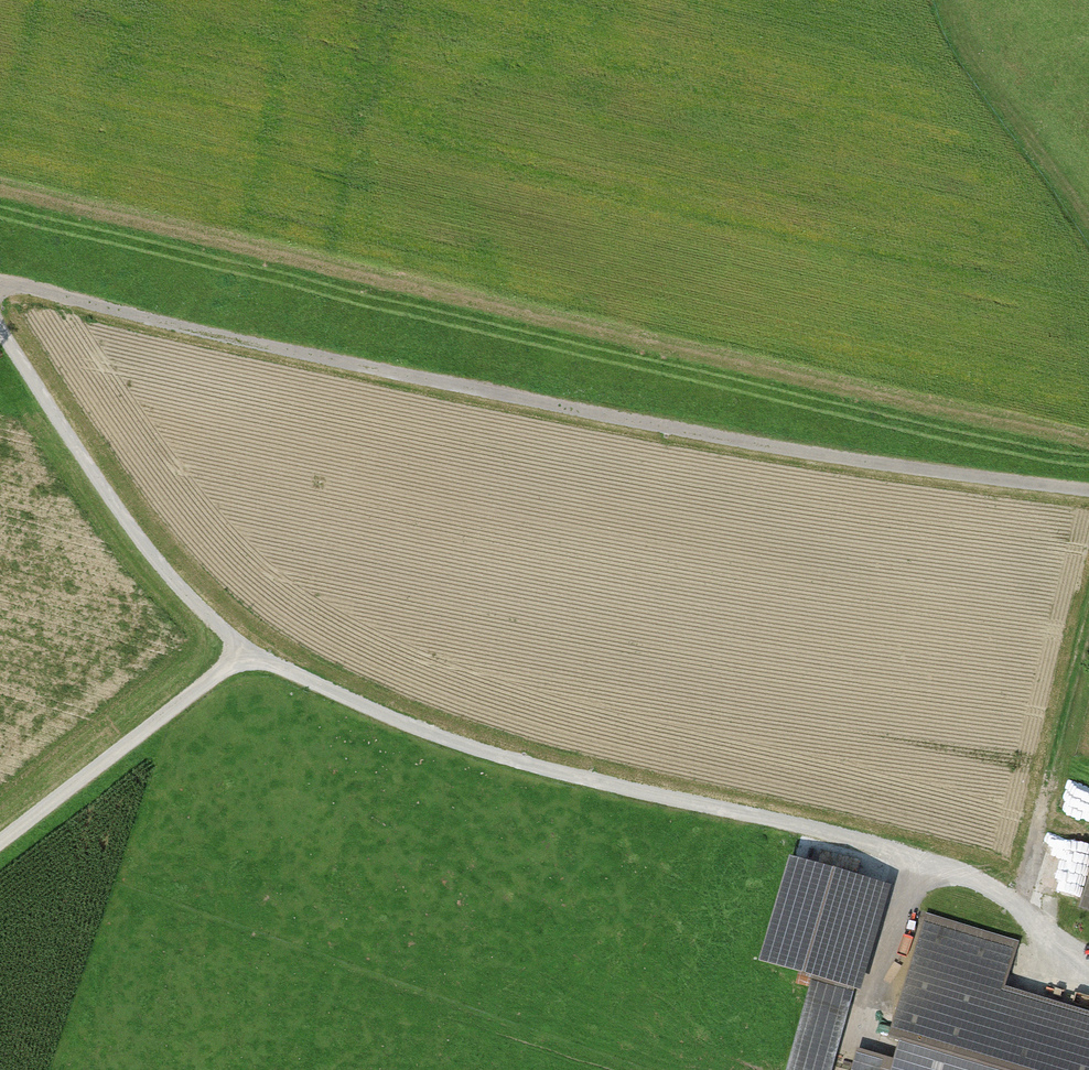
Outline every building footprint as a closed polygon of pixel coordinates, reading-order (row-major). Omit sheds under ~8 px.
[(790,859),(760,963),(816,979),(789,1069),(833,1069),(856,993),(861,995),(892,888),(790,859)] [(1077,910),(1088,913),(1088,870),(1077,910)] [(923,912),(886,1041),(897,1044),(891,1065),(856,1055),(852,1069),(1088,1069),(1088,1013),(1005,989),(1019,940),(923,912)]
